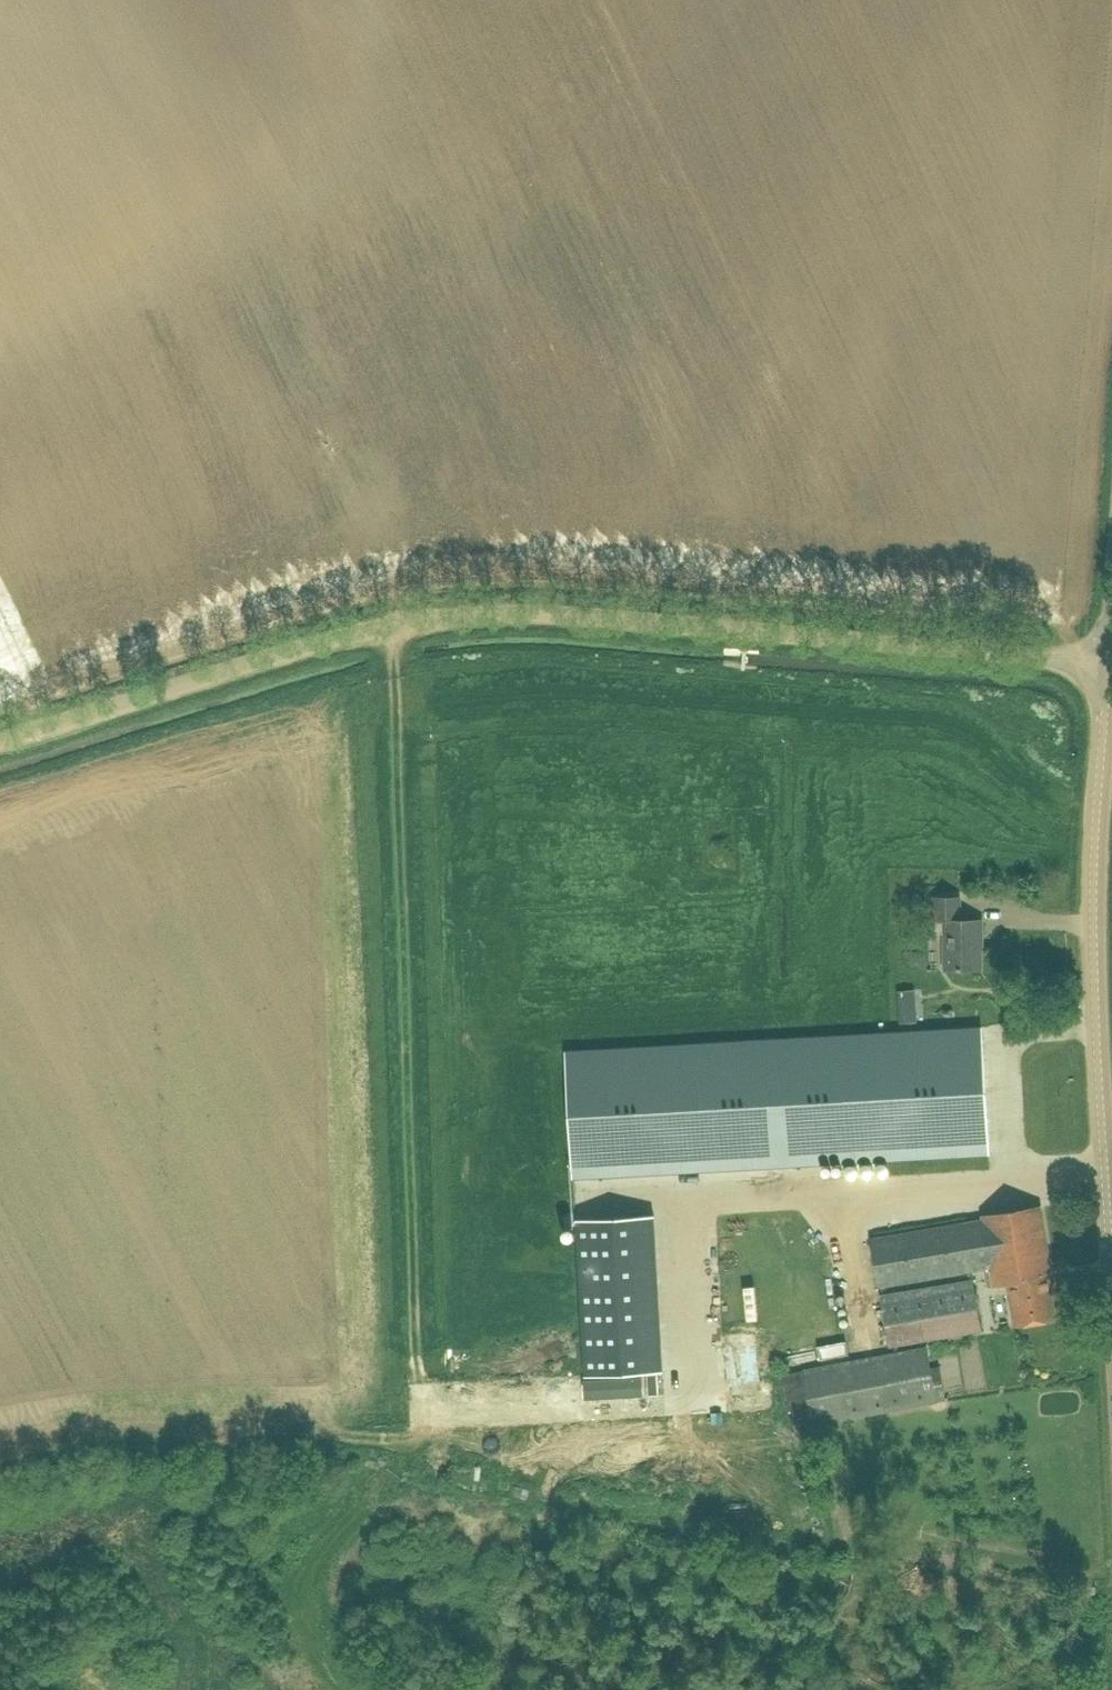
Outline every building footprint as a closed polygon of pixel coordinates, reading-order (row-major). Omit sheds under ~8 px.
[(981,940),(982,940),(982,920),(959,921),(959,898),(935,898),(935,922),(945,922),(945,970),(981,970),(981,940)] [(988,1154),(981,1027),(567,1051),(574,1178),(988,1154)] [(1052,1298),(1056,1298),(1044,1210),(983,1219),(983,1223),(872,1239),(879,1285),(986,1270),(988,1286),(1009,1283),(1014,1324),(1055,1318),(1052,1298)] [(796,1362),(849,1355),(835,1249),(782,1256),(796,1362)] [(890,1347),(982,1332),(974,1282),(881,1297),(890,1347)] [(814,1426),(937,1403),(928,1348),(804,1371),(814,1426)] [(591,1369),(596,1383),(612,1377),(607,1363),(591,1369)]
